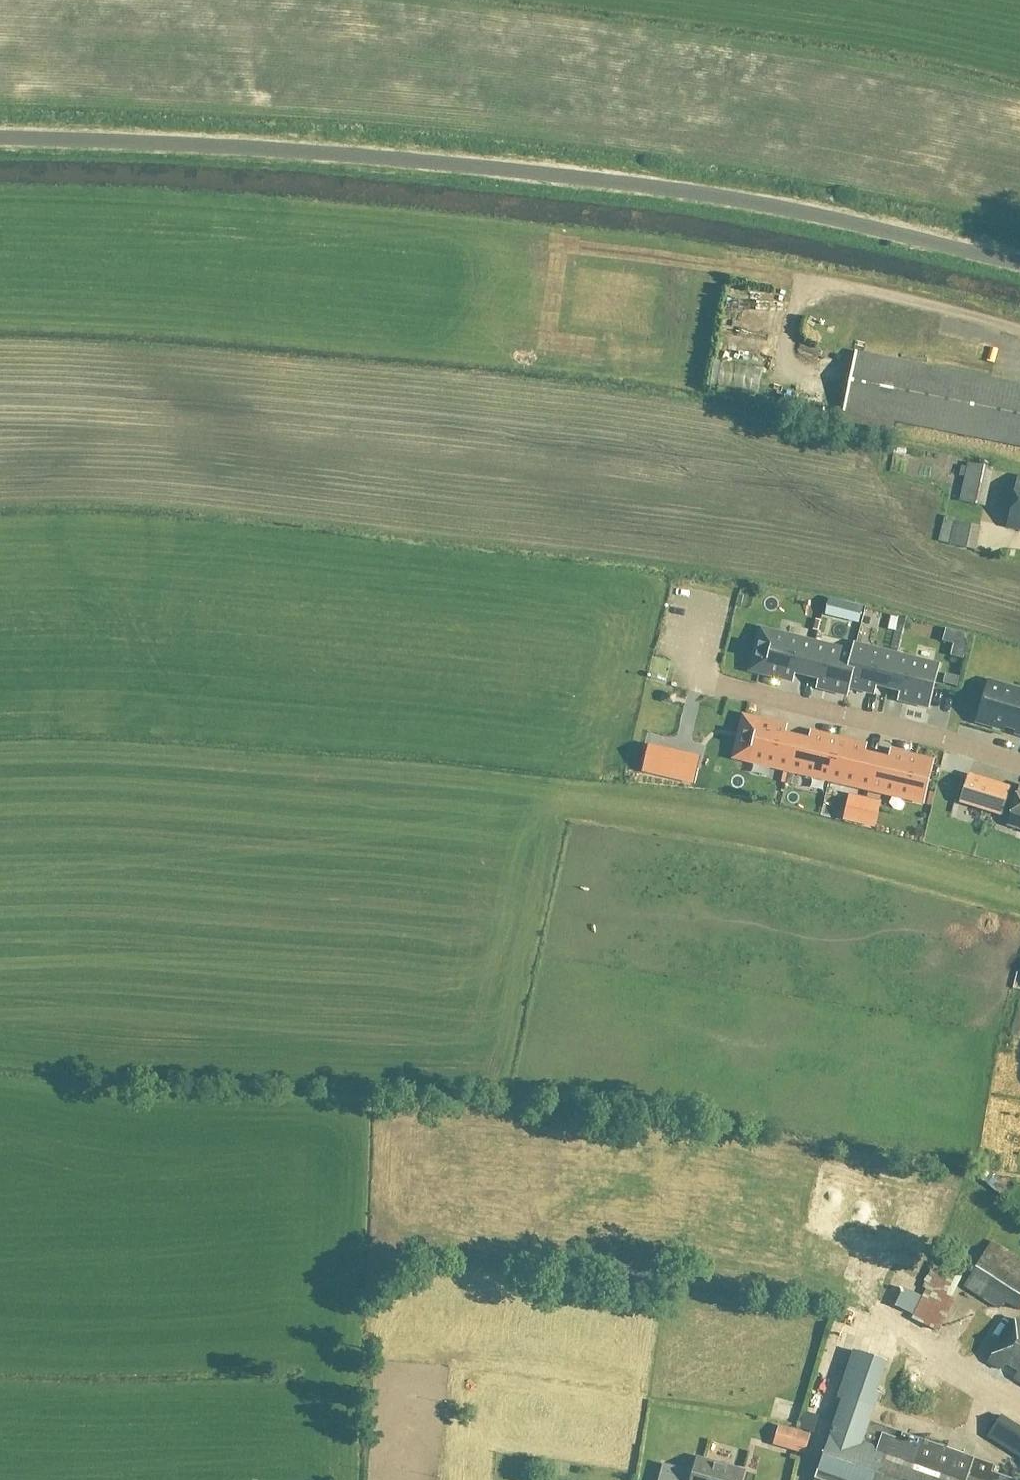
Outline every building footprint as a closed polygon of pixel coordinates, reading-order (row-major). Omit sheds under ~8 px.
[(854,355),(843,412),(1019,448),(1019,388),(854,355)] [(761,372),(714,363),(709,387),(757,395),(761,372)] [(984,508),(992,469),(966,464),(957,502),(984,508)] [(1015,478),(1009,506),(1005,529),(1019,532),(1019,479),(1015,478)] [(974,552),(979,528),(954,523),(955,520),(943,517),(937,543),(948,546),(948,547),(974,552)] [(823,614),(835,617),(838,603),(826,600),(823,614)] [(755,654),(750,671),(793,682),(795,673),(806,676),(814,645),(772,635),(760,632),(755,654)] [(967,635),(955,633),(949,657),(961,659),(967,635)] [(814,645),(806,676),(817,679),(815,687),(847,695),(849,687),(847,686),(855,656),(853,656),(853,655),(814,645)] [(847,686),(849,687),(873,693),(875,685),(888,688),(895,658),(855,648),(853,655),(853,656),(855,656),(847,686)] [(895,658),(888,688),(900,691),(898,700),(927,707),(936,668),(895,658)] [(960,675),(945,671),(938,698),(953,702),(960,675)] [(975,723),(1002,731),(1004,727),(1014,730),(1013,734),(1019,736),(1019,693),(987,683),(975,723)] [(785,729),(756,723),(747,761),(787,771),(794,741),(783,738),(785,729)] [(794,741),(787,771),(828,780),(837,742),(809,735),(807,744),(794,741)] [(837,742),(828,780),(867,789),(874,760),(862,757),(864,748),(837,742)] [(692,786),(697,763),(663,755),(657,777),(692,786)] [(874,760),(867,789),(892,795),(921,802),(930,764),(890,755),(888,763),(874,760)] [(987,812),(995,788),(966,779),(959,803),(987,812)] [(1018,785),(1006,824),(1019,827),(1019,828),(1019,786),(1018,785)] [(860,824),(863,809),(865,801),(849,798),(844,821),(860,824)] [(863,809),(860,824),(873,828),(877,812),(863,809)] [(997,941),(992,961),(1008,965),(1004,980),(1019,984),(1019,947),(997,941)] [(991,1242),(983,1256),(962,1289),(972,1295),(982,1302),(997,1311),(998,1310),(1003,1306),(1017,1313),(1019,1309),(1019,1261),(991,1242)] [(1015,1321),(987,1365),(998,1371),(1005,1366),(1016,1373),(1012,1380),(1019,1385),(1019,1324),(1015,1321)] [(991,1474),(993,1467),(870,1424),(880,1395),(876,1394),(887,1362),(852,1351),(835,1400),(840,1401),(830,1432),(813,1479),(1009,1479),(991,1474)] [(1000,1417),(986,1439),(1019,1460),(1019,1430),(1000,1417)] [(808,1436),(778,1427),(772,1445),(802,1455),(808,1436)] [(743,1473),(696,1460),(692,1474),(662,1466),(658,1479),(741,1479),(743,1473)]
